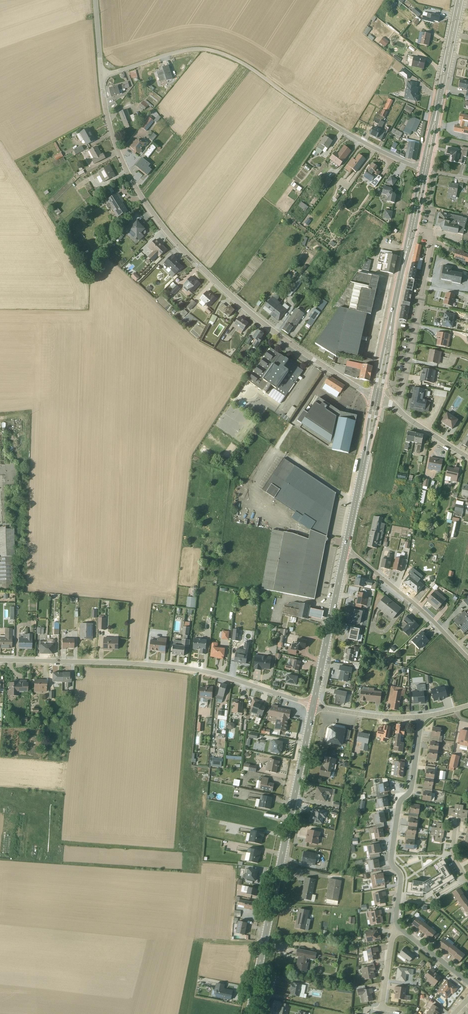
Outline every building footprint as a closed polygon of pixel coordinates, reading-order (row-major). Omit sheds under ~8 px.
[(422,17),(422,20),(433,23),(433,22),(438,23),(439,17),(427,14),(427,15),(426,15),(426,16),(423,16),(422,17)] [(420,20),(416,17),(411,22),(416,26),(419,23),(419,22),(420,20)] [(368,27),(363,33),(366,36),(371,29),(368,27)] [(430,35),(419,33),(417,44),(428,46),(430,35)] [(383,37),(379,42),(385,47),(389,42),(383,37)] [(425,61),(409,57),(408,58),(408,61),(408,62),(409,62),(408,66),(423,69),(425,61)] [(172,80),(168,67),(162,68),(163,71),(157,73),(160,82),(166,80),(166,82),(172,80)] [(402,69),(399,73),(407,80),(411,76),(402,69)] [(465,100),(467,101),(467,83),(460,81),(458,88),(463,89),(463,90),(467,91),(465,100)] [(416,84),(407,82),(406,87),(405,89),(406,89),(404,99),(417,102),(418,97),(416,97),(417,89),(415,89),(416,84)] [(129,88),(128,83),(123,84),(123,85),(113,88),(113,89),(109,90),(111,97),(121,94),(122,94),(121,92),(125,91),(124,89),(129,88)] [(387,113),(393,102),(388,99),(382,110),(380,109),(373,123),(376,124),(375,125),(377,127),(376,129),(373,128),(369,136),(381,141),(384,134),(386,134),(389,129),(385,127),(383,131),(381,130),(382,128),(383,128),(384,126),(383,126),(384,123),(383,122),(385,118),(387,113)] [(140,104),(137,108),(142,112),(144,110),(144,111),(148,106),(150,108),(152,106),(146,100),(144,102),(144,101),(141,105),(140,104)] [(413,111),(414,109),(406,105),(405,107),(404,111),(403,111),(410,114),(413,110),(413,111)] [(127,110),(119,113),(126,129),(133,127),(134,130),(138,128),(133,115),(130,116),(127,110)] [(460,115),(459,121),(461,121),(460,127),(455,126),(453,132),(467,135),(467,128),(467,123),(467,116),(460,115)] [(407,120),(403,118),(401,124),(403,125),(402,127),(415,133),(420,121),(410,116),(408,121),(407,120)] [(154,122),(149,118),(141,127),(146,132),(154,122)] [(89,129),(77,135),(80,142),(83,140),(86,146),(88,148),(89,148),(87,145),(95,141),(89,129)] [(402,134),(393,129),(391,133),(389,136),(394,138),(398,141),(402,134)] [(325,153),(332,142),(324,137),(315,152),(314,151),(312,155),(316,157),(318,154),(320,155),(322,152),(325,153)] [(136,153),(139,155),(142,151),(141,150),(144,146),(145,147),(148,144),(149,142),(146,139),(146,140),(144,138),(140,142),(138,140),(137,141),(136,140),(134,142),(133,142),(129,147),(134,151),(133,153),(135,155),(136,153)] [(408,142),(405,159),(408,159),(415,161),(419,142),(403,139),(402,141),(406,142),(408,142)] [(144,155),(148,158),(156,148),(152,145),(144,155)] [(84,150),(81,146),(73,151),(76,155),(84,150)] [(97,147),(88,152),(91,159),(93,158),(93,159),(91,160),(94,165),(105,159),(103,155),(101,155),(97,147)] [(329,160),(339,167),(350,152),(344,147),(338,154),(335,152),(329,160)] [(448,149),(447,154),(450,155),(452,156),(452,158),(451,162),(452,162),(461,164),(462,157),(466,158),(467,149),(460,147),(459,150),(454,149),(454,150),(448,149)] [(63,156),(60,151),(53,154),(56,160),(63,156)] [(352,159),(344,169),(350,173),(352,170),(356,173),(365,160),(359,155),(354,161),(352,159)] [(150,165),(142,158),(135,166),(147,176),(152,170),(148,168),(150,165)] [(377,167),(372,164),(369,168),(368,167),(365,171),(367,172),(363,177),(370,183),(370,184),(375,188),(381,178),(380,177),(380,176),(379,177),(377,176),(380,172),(376,169),(377,167)] [(97,178),(100,184),(102,182),(103,183),(115,176),(109,166),(97,173),(100,177),(97,178)] [(327,177),(324,175),(317,184),(320,186),(318,189),(322,192),(324,192),(332,181),(331,180),(327,177)] [(397,181),(391,177),(386,183),(387,183),(385,186),(385,188),(383,187),(382,195),(385,196),(387,199),(386,202),(394,204),(396,196),(394,194),(393,194),(392,192),(392,191),(391,189),(389,188),(390,187),(391,185),(392,187),(397,181)] [(294,183),(292,187),(294,188),(293,190),(295,191),(296,190),(299,192),(302,189),(294,183)] [(449,184),(448,193),(452,194),(451,197),(453,197),(453,196),(456,197),(458,189),(462,189),(463,185),(458,184),(458,185),(449,184)] [(118,194),(106,202),(108,204),(106,205),(106,206),(106,207),(107,208),(108,209),(110,208),(117,219),(127,212),(121,203),(123,202),(121,199),(122,199),(118,194)] [(301,203),(298,206),(305,212),(308,208),(301,203)] [(383,218),(391,220),(392,212),(385,210),(383,218)] [(440,227),(442,231),(463,235),(466,220),(466,219),(441,214),(440,218),(439,218),(438,222),(441,222),(440,227)] [(134,241),(137,239),(139,241),(143,237),(141,235),(142,234),(143,235),(144,235),(145,234),(146,233),(145,231),(144,231),(143,230),(141,231),(141,229),(140,227),(141,226),(142,226),(143,226),(141,225),(139,223),(138,222),(137,220),(136,220),(137,221),(132,226),(129,230),(126,233),(134,241)] [(162,246),(155,240),(148,248),(151,251),(153,252),(147,258),(152,262),(158,257),(158,258),(166,250),(162,246)] [(416,245),(412,264),(417,265),(421,246),(416,245)] [(453,253),(455,254),(454,258),(459,260),(458,261),(459,262),(458,264),(465,266),(466,263),(467,263),(467,255),(463,254),(464,252),(454,249),(449,247),(448,251),(453,253)] [(384,273),(393,275),(397,257),(380,254),(378,263),(382,264),(380,272),(384,273)] [(175,275),(178,272),(179,272),(180,271),(180,270),(182,268),(178,263),(177,264),(176,263),(176,262),(176,261),(177,260),(172,255),(164,264),(175,275)] [(363,270),(369,271),(371,261),(366,259),(366,260),(365,261),(365,262),(364,262),(363,270)] [(412,264),(408,280),(414,281),(417,265),(412,264)] [(452,268),(443,266),(442,271),(443,272),(442,280),(451,282),(451,283),(460,285),(462,274),(451,272),(452,268)] [(134,272),(130,276),(136,282),(140,277),(134,272)] [(334,363),(337,354),(356,358),(367,315),(370,315),(378,278),(357,273),(333,307),(339,309),(315,344),(320,347),(318,350),(324,354),(326,351),(330,354),(328,357),(333,360),(332,363),(334,363)] [(303,278),(301,276),(298,279),(289,291),(293,294),(302,282),(301,281),(303,278)] [(185,287),(183,289),(186,292),(188,291),(191,293),(200,284),(197,281),(196,282),(191,277),(183,285),(185,287)] [(173,284),(172,283),(171,284),(173,285),(171,288),(172,290),(170,292),(173,296),(180,289),(176,285),(176,286),(174,284),(173,284)] [(409,304),(412,292),(406,291),(404,303),(409,304)] [(201,301),(199,303),(203,307),(205,305),(208,308),(216,299),(213,296),(212,297),(207,292),(199,300),(201,301)] [(455,296),(446,293),(443,305),(452,307),(455,296)] [(276,295),(274,295),(263,309),(270,316),(280,303),(277,301),(279,298),(278,297),(276,295)] [(196,304),(193,301),(187,308),(190,311),(196,304)] [(406,321),(409,304),(404,303),(400,320),(406,321)] [(222,304),(218,309),(228,318),(234,311),(231,308),(230,308),(229,307),(228,308),(222,304)] [(278,322),(289,308),(284,304),(282,307),(279,304),(270,316),(278,322)] [(287,324),(282,331),(288,335),(294,325),(296,326),(304,315),(296,309),(286,323),(287,324)] [(311,324),(312,325),(314,322),(320,313),(314,309),(308,318),(309,318),(308,319),(312,323),(311,324)] [(455,316),(444,314),(442,326),(452,328),(455,316)] [(213,315),(208,324),(212,326),(213,323),(214,324),(217,317),(213,315)] [(239,317),(232,327),(241,333),(248,324),(239,317)] [(263,335),(258,331),(252,339),(256,341),(252,346),(256,349),(262,340),(261,339),(263,335)] [(450,335),(437,333),(436,337),(438,337),(436,346),(448,348),(450,335)] [(253,373),(251,375),(249,378),(249,379),(248,378),(247,380),(248,381),(251,384),(253,385),(253,386),(255,387),(256,387),(258,388),(257,389),(260,391),(261,390),(263,392),(262,393),(265,395),(265,393),(268,395),(267,396),(268,396),(280,404),(288,394),(287,393),(293,384),(294,384),(294,383),(303,371),(285,359),(282,364),(275,359),(278,354),(270,349),(265,357),(264,356),(263,358),(264,358),(263,358),(259,364),(260,364),(258,366),(254,371),(253,372),(253,373)] [(441,353),(430,351),(427,363),(439,365),(441,353)] [(347,362),(344,375),(353,378),(369,382),(372,367),(363,366),(363,365),(347,362)] [(421,377),(420,381),(433,384),(435,372),(423,370),(422,377),(421,377)] [(336,399),(344,386),(329,377),(324,384),(325,385),(322,390),(336,399)] [(424,412),(428,412),(430,402),(427,401),(427,400),(423,400),(423,398),(426,398),(427,391),(412,388),(411,393),(414,393),(410,410),(424,413),(424,412)] [(447,393),(434,390),(433,396),(446,399),(447,393)] [(332,450),(348,454),(349,454),(357,416),(339,412),(318,398),(308,414),(303,411),(297,421),(301,424),(330,444),(332,444),(331,450),(332,450)] [(292,406),(285,416),(290,419),(296,408),(292,406)] [(447,414),(441,423),(452,430),(458,421),(447,414)] [(1,579),(1,589),(10,589),(10,580),(13,579),(11,522),(7,523),(6,487),(17,487),(16,463),(4,463),(3,431),(0,431),(0,465),(4,465),(5,475),(0,475),(0,580),(1,579)] [(413,443),(415,434),(408,433),(404,450),(407,451),(409,444),(410,443),(413,443)] [(417,435),(415,434),(413,443),(418,444),(417,448),(416,448),(415,452),(416,452),(416,453),(419,454),(420,453),(423,436),(417,435)] [(430,458),(428,470),(431,471),(431,470),(440,472),(442,461),(430,458)] [(301,525),(310,531),(327,537),(336,493),(283,459),(262,491),(295,513),(291,518),(299,524),(299,525),(301,526),(301,525)] [(454,470),(447,468),(444,480),(450,481),(459,483),(460,479),(457,478),(459,469),(454,468),(454,470)] [(463,503),(456,501),(454,513),(455,514),(455,516),(461,518),(464,507),(462,506),(463,503)] [(383,519),(382,519),(374,517),(373,517),(370,532),(367,547),(376,549),(377,546),(380,546),(385,525),(384,524),(382,524),(383,519)] [(314,600),(327,537),(310,531),(308,540),(292,534),(283,532),(283,533),(272,530),(261,589),(314,600)] [(381,568),(388,569),(388,566),(389,566),(392,555),(391,555),(392,553),(388,552),(388,554),(387,554),(386,558),(383,558),(381,568)] [(393,570),(400,572),(401,571),(404,556),(404,554),(401,553),(401,554),(396,553),(393,570)] [(356,579),(354,586),(371,589),(370,591),(374,591),(376,583),(364,580),(365,580),(360,579),(361,576),(357,575),(356,579)] [(413,577),(410,575),(403,583),(417,594),(423,586),(417,580),(414,576),(413,577)] [(435,591),(426,601),(437,610),(446,599),(435,590),(438,587),(435,585),(432,588),(432,589),(435,591)] [(186,608),(195,608),(196,591),(193,591),(192,598),(187,597),(186,608)] [(361,606),(366,607),(369,595),(358,593),(357,598),(358,598),(357,600),(356,600),(355,607),(361,608),(361,606)] [(385,596),(376,607),(392,620),(400,609),(385,596)] [(282,614),(307,620),(307,617),(309,609),(310,606),(294,602),(284,606),(282,614)] [(323,612),(309,609),(307,617),(321,620),(323,612)] [(362,612),(354,610),(352,622),(359,624),(362,612)] [(467,630),(467,616),(464,612),(453,622),(464,634),(467,630)] [(408,615),(408,616),(404,620),(408,624),(402,631),(408,637),(418,626),(414,622),(414,621),(408,615)] [(81,639),(84,639),(84,640),(85,640),(85,639),(92,640),(92,624),(92,620),(87,620),(87,624),(81,624),(81,639)] [(187,640),(187,636),(188,636),(190,623),(189,623),(184,622),(183,627),(182,635),(182,636),(182,640),(181,640),(181,647),(173,646),(172,655),(184,656),(185,648),(189,648),(190,641),(187,640)] [(359,630),(350,628),(348,640),(361,642),(362,636),(358,635),(359,630)] [(11,629),(4,629),(4,636),(0,636),(0,649),(11,649),(11,629)] [(286,637),(287,631),(286,631),(286,630),(280,629),(279,636),(277,647),(278,647),(277,650),(280,651),(281,648),(283,648),(283,646),(289,647),(289,645),(284,644),(284,640),(285,640),(286,637)] [(411,641),(419,650),(421,648),(422,648),(425,645),(424,644),(428,641),(425,637),(426,636),(422,632),(411,641)] [(31,649),(31,635),(26,634),(26,638),(18,638),(18,649),(31,649)] [(104,638),(104,650),(112,651),(112,650),(118,650),(118,638),(104,638)] [(150,640),(149,651),(161,652),(160,654),(165,654),(167,639),(158,638),(157,641),(150,640)] [(47,639),(46,654),(53,654),(53,650),(54,650),(54,640),(47,639)] [(62,639),(61,650),(65,650),(65,649),(73,649),(73,640),(62,639)] [(202,640),(194,639),(193,649),(197,650),(197,649),(200,649),(200,654),(205,655),(206,641),(202,640)] [(289,649),(288,654),(295,656),(296,651),(300,651),(301,647),(305,648),(306,641),(297,639),(296,645),(291,645),(291,648),(290,648),(290,650),(289,649)] [(249,645),(249,644),(249,642),(245,641),(243,651),(238,650),(237,653),(235,653),(234,659),(238,660),(237,663),(238,663),(238,664),(240,664),(240,663),(245,664),(247,652),(248,652),(249,649),(250,649),(250,646),(249,645)] [(39,654),(46,654),(46,642),(38,642),(38,650),(39,650),(39,654)] [(218,643),(212,643),(211,657),(216,657),(216,656),(218,656),(218,659),(222,659),(223,657),(224,648),(217,647),(218,643)] [(346,654),(345,661),(352,662),(353,657),(357,658),(358,653),(359,648),(352,646),(351,651),(346,650),(345,654),(346,654)] [(256,656),(254,670),(261,671),(261,670),(264,670),(264,669),(269,670),(271,658),(256,656)] [(300,665),(300,662),(288,659),(287,664),(285,663),(284,669),(298,671),(299,665),(300,665)] [(351,674),(352,669),(340,666),(339,671),(341,671),(340,673),(339,680),(347,682),(349,676),(348,675),(349,673),(351,674)] [(52,674),(52,683),(62,683),(62,674),(52,674)] [(65,688),(69,688),(69,683),(70,683),(70,678),(69,678),(69,674),(62,674),(62,683),(65,683),(65,688)] [(297,678),(287,675),(285,683),(296,685),(297,678)] [(7,691),(7,696),(18,696),(18,693),(23,693),(23,692),(27,692),(27,685),(26,685),(26,681),(13,681),(13,683),(9,683),(8,691),(7,691)] [(46,681),(34,681),(34,692),(45,692),(46,681)] [(216,702),(220,704),(221,703),(222,701),(226,686),(221,684),(216,699),(217,699),(216,702)] [(412,691),(413,704),(417,704),(417,703),(420,703),(421,704),(424,704),(424,703),(427,703),(427,697),(424,697),(423,685),(416,685),(417,691),(412,691)] [(404,697),(405,689),(391,686),(388,703),(391,704),(390,710),(397,711),(400,696),(404,697)] [(199,702),(200,702),(205,703),(205,702),(206,702),(206,701),(207,701),(207,700),(209,700),(209,699),(211,700),(212,688),(205,687),(205,688),(200,688),(199,702)] [(430,689),(432,696),(431,696),(432,698),(433,699),(434,701),(438,700),(438,702),(441,701),(441,700),(447,698),(444,688),(441,688),(440,687),(430,689)] [(362,688),(362,690),(361,690),(360,701),(365,702),(365,701),(376,702),(375,703),(379,704),(381,692),(374,691),(374,689),(362,688)] [(346,693),(335,691),(334,695),(337,695),(336,698),(335,703),(338,704),(341,704),(342,704),(343,705),(346,693)] [(259,701),(253,699),(251,703),(253,704),(252,708),(251,713),(257,715),(256,717),(261,719),(265,708),(260,706),(257,705),(259,701)] [(231,709),(231,713),(237,713),(237,715),(242,715),(242,714),(243,714),(244,709),(242,709),(243,703),(238,702),(237,702),(237,700),(232,700),(232,706),(233,706),(233,709),(231,709)] [(289,719),(290,712),(289,711),(277,708),(277,707),(272,705),(272,706),(271,709),(269,708),(266,713),(268,714),(288,719),(289,719)] [(218,710),(217,720),(226,721),(227,711),(218,710)] [(275,722),(274,730),(285,732),(288,719),(268,714),(266,720),(275,722)] [(258,731),(259,724),(256,723),(256,720),(250,720),(249,729),(258,731)] [(349,741),(351,731),(348,731),(344,730),(344,727),(333,724),(332,727),(329,729),(327,743),(327,745),(330,746),(331,744),(345,746),(346,740),(349,741)] [(403,730),(403,726),(396,725),(394,742),(393,742),(392,747),(393,747),(393,751),(402,753),(404,743),(402,743),(403,735),(404,730),(403,730)] [(385,739),(388,739),(390,728),(384,726),(384,727),(382,726),(381,729),(378,728),(376,737),(381,738),(380,741),(385,742),(385,739)] [(440,729),(433,728),(431,735),(430,735),(429,739),(441,741),(442,734),(440,734),(440,729)] [(457,744),(467,747),(467,732),(464,731),(461,730),(460,730),(457,744)] [(369,735),(359,733),(358,738),(357,738),(356,741),(357,741),(356,743),(361,744),(360,750),(367,752),(368,747),(367,746),(369,735)] [(441,741),(429,739),(429,742),(428,745),(430,746),(429,750),(438,751),(438,745),(441,745),(441,741)] [(280,754),(280,751),(281,751),(282,747),(281,746),(282,743),(270,740),(268,752),(280,754)] [(436,760),(438,751),(429,750),(429,754),(427,754),(427,757),(426,757),(426,761),(436,762),(436,759),(436,760)] [(449,767),(448,770),(453,771),(454,768),(456,769),(459,757),(451,755),(448,767),(449,767)] [(211,758),(211,767),(221,768),(221,764),(222,764),(223,761),(222,761),(222,759),(211,758)] [(333,772),(336,760),(325,758),(323,767),(321,767),(319,776),(333,779),(334,772),(333,772)] [(275,760),(268,759),(267,763),(265,762),(264,763),(263,764),(262,765),(266,766),(265,771),(276,774),(277,767),(277,765),(279,766),(279,762),(275,761),(275,760)] [(395,762),(393,761),(391,776),(402,778),(405,760),(395,759),(395,762)] [(255,773),(257,766),(254,766),(249,765),(244,764),(242,770),(255,773)] [(435,768),(425,767),(425,770),(426,771),(425,770),(424,774),(426,774),(425,778),(433,779),(435,771),(434,771),(435,768)] [(257,781),(255,788),(272,792),(274,784),(268,783),(268,779),(262,777),(261,782),(257,781)] [(423,785),(422,789),(432,790),(432,786),(433,786),(433,779),(425,778),(425,782),(423,782),(423,785)] [(389,792),(388,783),(376,786),(376,790),(378,790),(379,793),(376,793),(376,794),(377,797),(388,795),(387,792),(389,792)] [(317,788),(314,799),(325,802),(327,795),(331,796),(331,795),(334,796),(335,790),(332,789),(332,791),(317,788)] [(432,790),(422,789),(422,792),(423,793),(422,792),(421,795),(423,796),(422,800),(430,801),(434,801),(435,794),(431,794),(432,790)] [(375,805),(376,809),(388,807),(386,799),(388,798),(388,795),(377,797),(377,800),(376,802),(376,804),(375,805)] [(256,799),(255,807),(269,810),(272,798),(261,796),(259,800),(256,799)] [(457,818),(458,805),(454,804),(454,809),(449,808),(447,815),(448,816),(454,816),(454,817),(457,818)] [(409,812),(408,816),(418,817),(419,806),(411,805),(411,810),(409,809),(409,812)] [(460,818),(460,817),(466,818),(467,818),(467,811),(462,810),(463,806),(458,805),(457,818),(460,818)] [(311,814),(310,822),(322,824),(323,819),(325,819),(327,812),(324,812),(324,811),(314,809),(313,814),(311,814)] [(376,827),(383,826),(383,823),(385,823),(384,819),(383,814),(383,811),(375,812),(376,815),(372,816),(373,825),(375,825),(376,827)] [(418,817),(408,816),(407,819),(408,819),(407,822),(409,823),(408,827),(416,828),(417,821),(418,817)] [(443,830),(444,824),(437,823),(436,828),(435,828),(435,827),(432,827),(432,828),(429,827),(429,831),(431,831),(431,832),(443,834),(444,830),(443,830)] [(371,834),(372,840),(383,838),(382,829),(384,829),(383,826),(373,828),(373,833),(371,834)] [(405,834),(405,837),(415,839),(416,828),(408,827),(408,831),(406,831),(406,834),(405,834)] [(247,834),(245,841),(248,842),(260,845),(262,837),(264,837),(264,833),(250,830),(250,834),(247,834)] [(320,833),(308,831),(306,842),(318,845),(320,833)] [(443,834),(431,832),(429,832),(428,835),(430,835),(430,836),(435,837),(434,842),(441,843),(442,837),(443,837),(443,834)] [(415,839),(405,837),(404,841),(405,841),(404,844),(406,844),(405,849),(413,850),(414,841),(415,839)] [(379,854),(381,853),(379,844),(379,842),(374,842),(374,845),(363,847),(364,852),(368,851),(368,855),(369,855),(370,858),(379,856),(379,854)] [(246,853),(244,861),(257,864),(258,859),(259,859),(261,851),(248,849),(247,853),(246,853)] [(304,852),(302,863),(315,866),(315,862),(318,863),(320,856),(304,852)] [(380,859),(379,856),(370,858),(370,861),(367,862),(368,865),(365,866),(366,870),(369,870),(369,873),(379,871),(379,868),(378,860),(380,859)] [(426,893),(433,892),(454,879),(449,870),(443,860),(435,865),(440,873),(424,883),(412,881),(411,883),(407,883),(406,893),(423,895),(423,893),(426,893)] [(243,874),(242,878),(255,881),(257,871),(247,869),(247,870),(245,869),(244,875),(243,874)] [(370,880),(371,883),(372,889),(377,888),(377,885),(380,885),(380,886),(385,886),(385,884),(388,883),(387,879),(387,877),(384,878),(384,880),(383,879),(382,878),(382,874),(370,876),(371,880),(370,880)] [(301,899),(310,901),(314,901),(315,896),(312,895),(315,880),(305,878),(301,899)] [(337,902),(341,881),(329,879),(326,900),(327,900),(326,903),(337,905),(337,902)] [(248,887),(242,886),(241,892),(246,893),(246,894),(255,896),(257,890),(248,888),(248,887)] [(452,894),(458,902),(465,897),(458,888),(452,894)] [(371,902),(372,906),(385,904),(384,896),(386,896),(385,892),(372,894),(374,901),(371,902)] [(238,907),(252,910),(254,903),(239,900),(240,898),(236,897),(235,901),(239,902),(238,907)] [(457,902),(457,903),(458,905),(459,905),(460,905),(462,907),(467,903),(467,902),(466,900),(464,898),(458,902),(457,902)] [(309,911),(299,909),(295,928),(308,931),(310,921),(307,920),(309,911)] [(367,913),(369,925),(382,923),(380,911),(367,913)] [(416,918),(412,924),(420,931),(425,924),(423,923),(425,921),(418,916),(416,918)] [(238,922),(235,934),(242,936),(243,935),(244,935),(246,924),(238,922)] [(426,924),(425,924),(421,930),(423,932),(422,932),(425,935),(430,928),(428,926),(428,925),(427,925),(426,924)] [(435,933),(430,928),(425,935),(430,939),(431,939),(435,933)] [(368,932),(365,932),(366,938),(365,938),(366,943),(367,943),(371,942),(371,943),(376,942),(376,941),(380,940),(380,936),(377,937),(377,936),(377,935),(378,935),(377,930),(375,931),(374,930),(369,931),(368,931),(368,932)] [(446,951),(451,945),(453,943),(447,939),(445,941),(440,947),(446,951)] [(451,945),(446,951),(449,953),(451,954),(456,949),(457,949),(457,948),(456,947),(454,946),(453,947),(451,945)] [(368,961),(368,962),(377,960),(375,952),(378,952),(377,948),(366,950),(366,951),(362,952),(364,962),(368,961)] [(409,962),(414,956),(410,952),(409,953),(407,951),(408,950),(404,948),(397,957),(404,962),(405,961),(408,963),(409,962)] [(459,962),(464,955),(456,949),(451,955),(459,962)] [(325,960),(325,957),(316,955),(316,954),(297,950),(296,956),(298,957),(296,969),(306,972),(309,959),(315,961),(315,957),(322,959),(322,960),(325,960)] [(361,969),(363,980),(374,978),(373,971),(374,970),(374,967),(373,964),(362,965),(362,968),(367,967),(367,968),(361,969)] [(397,968),(395,981),(405,982),(406,975),(410,975),(410,970),(397,968)] [(426,981),(433,987),(440,978),(433,972),(434,971),(431,969),(424,977),(427,979),(426,981)] [(447,981),(437,993),(446,999),(451,993),(452,994),(457,989),(447,981)] [(216,983),(214,990),(212,990),(211,996),(215,996),(215,997),(230,1000),(232,991),(224,990),(225,985),(216,983)] [(305,986),(291,983),(290,988),(291,988),(290,995),(303,998),(305,986)] [(364,986),(354,988),(354,989),(357,989),(358,996),(360,996),(361,1003),(372,1001),(371,994),(372,993),(372,989),(365,990),(364,986)] [(406,989),(395,987),(394,991),(395,991),(394,999),(409,1001),(410,997),(407,996),(405,996),(406,989)] [(283,1004),(282,1008),(279,1007),(278,1013),(277,1013),(278,1013),(287,1013),(287,1012),(287,1009),(289,1009),(289,1005),(283,1004)] [(432,1005),(426,1013),(439,1013),(438,1012),(439,1010),(432,1005)]
